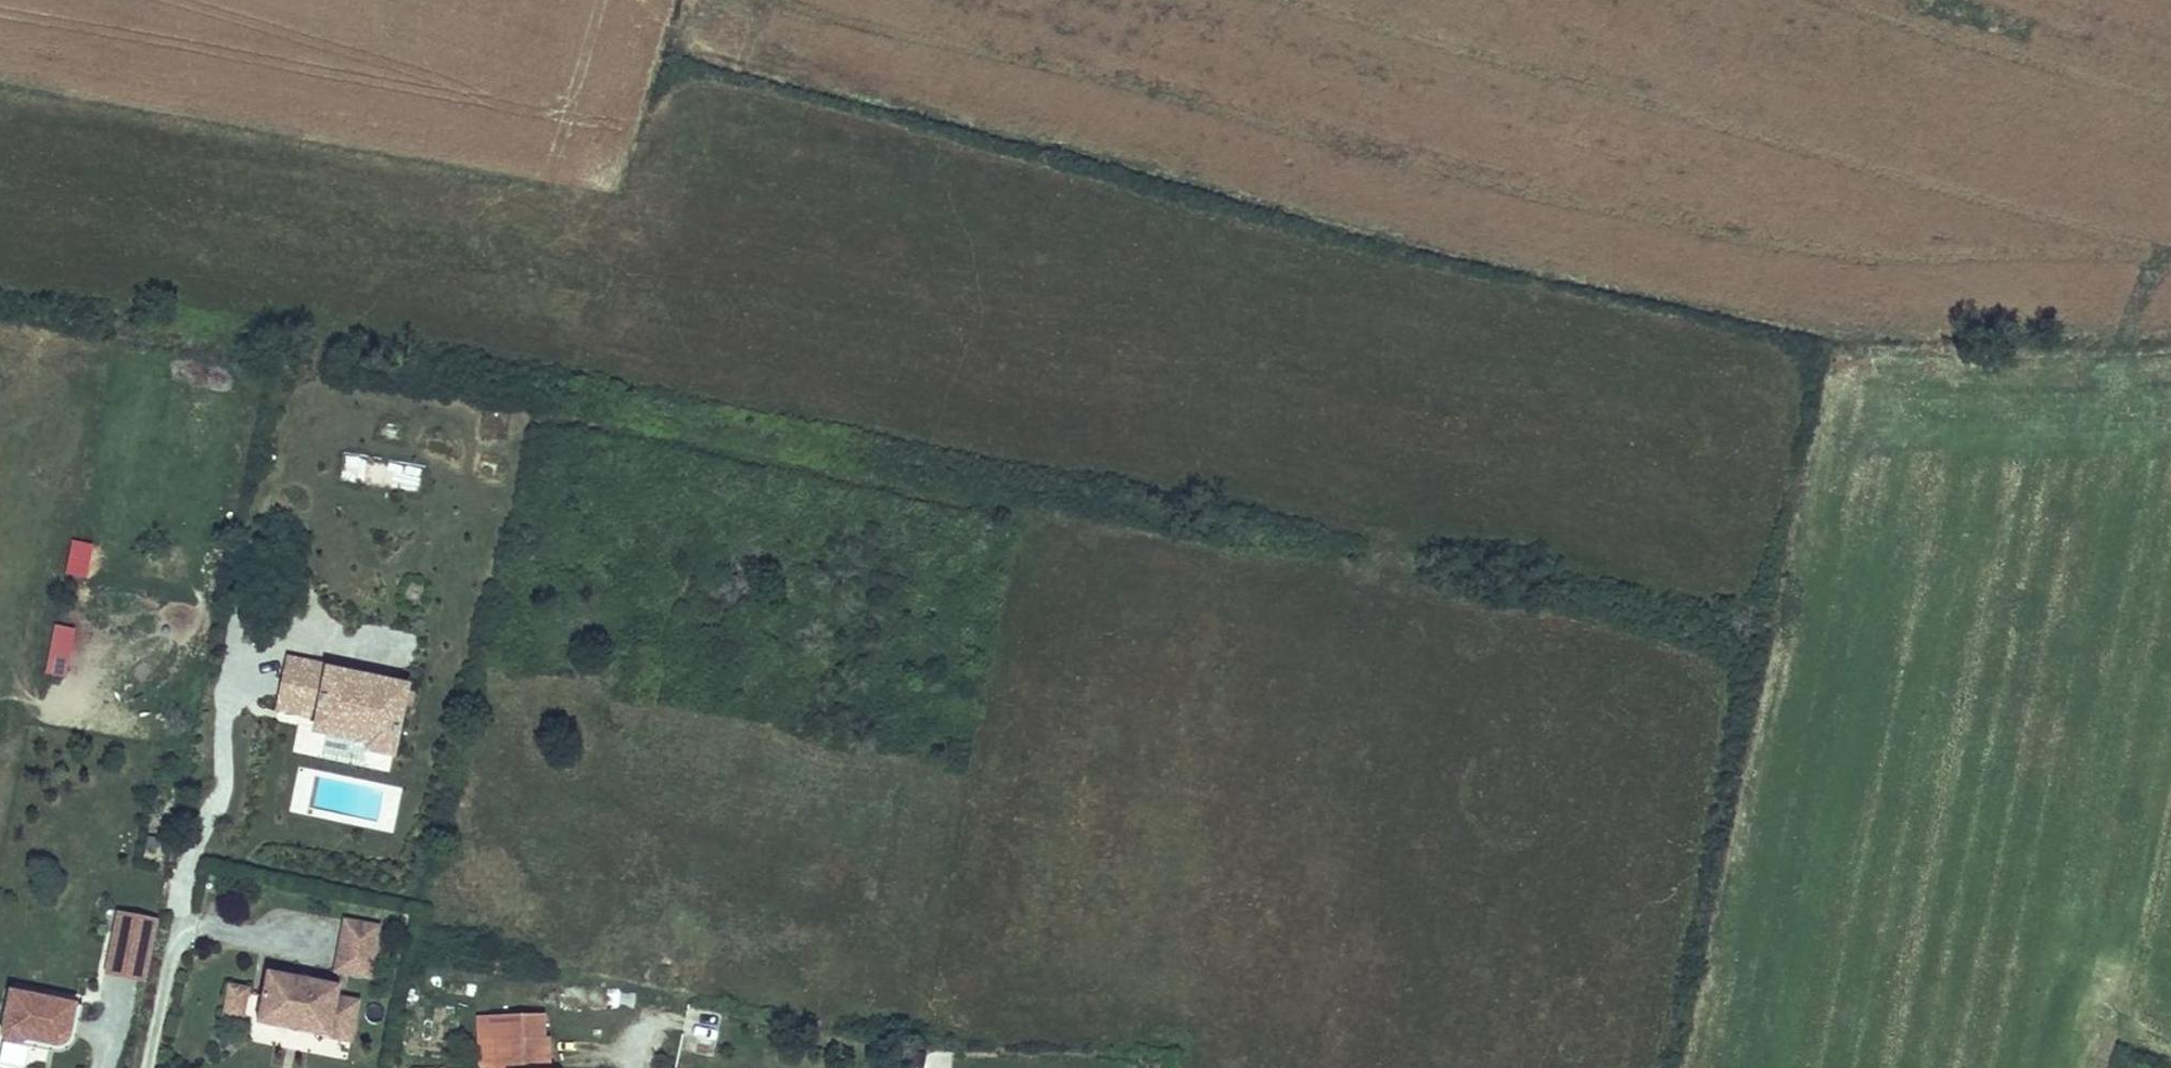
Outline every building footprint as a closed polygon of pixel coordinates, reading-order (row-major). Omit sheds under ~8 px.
[(96,546),(75,541),(67,576),(88,581),(96,546)] [(81,628),(56,623),(46,671),(72,676),(81,628)] [(321,668),(281,660),(271,711),(311,719),(309,731),(363,742),(361,749),(386,754),(400,686),(321,671),(321,668)] [(155,927),(117,918),(103,975),(141,984),(155,927)] [(375,927),(342,921),(336,954),(370,959),(375,927)] [(370,959),(336,954),(333,972),(366,978),(370,959)] [(331,987),(263,974),(259,997),(253,1025),(325,1039),(328,1022),(349,1026),(354,1003),(333,999),(335,988),(331,987)] [(243,991),(225,988),(220,1019),(237,1022),(242,994),(243,991)] [(77,1004),(11,991),(2,1033),(5,1044),(22,1047),(25,1040),(58,1047),(66,1043),(72,1036),(77,1004)] [(349,1026),(328,1022),(325,1039),(346,1043),(349,1026)] [(547,1022),(481,1026),(482,1048),(502,1046),(548,1044),(547,1022)] [(554,1043),(548,1044),(502,1046),(482,1048),(483,1067),(556,1067),(554,1043)]
